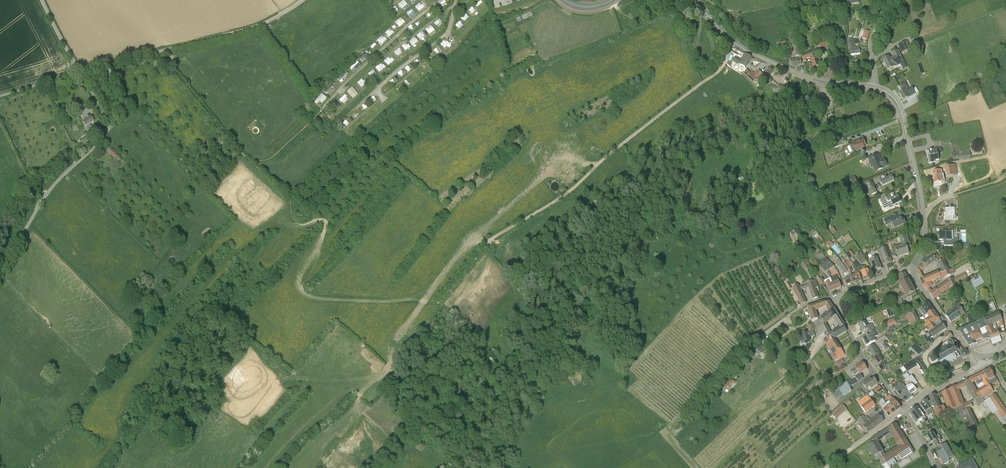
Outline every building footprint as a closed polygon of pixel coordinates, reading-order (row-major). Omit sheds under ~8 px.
[(408,4),(405,0),(403,0),(398,4),(402,9),(408,4)] [(416,5),(419,10),(424,6),(420,2),(416,5)] [(396,5),(391,8),(394,14),(399,11),(396,5)] [(473,5),(468,9),(472,14),(477,9),(473,5)] [(413,8),(407,13),(411,18),(417,13),(413,8)] [(518,22),(530,18),(528,12),(516,17),(518,22)] [(400,27),(406,22),(401,17),(395,22),(400,27)] [(456,24),(460,28),(464,25),(461,20),(456,24)] [(430,34),(436,30),(432,24),(426,28),(430,34)] [(390,27),(385,32),(390,37),(395,32),(390,27)] [(421,39),(426,35),(423,30),(418,35),(421,39)] [(416,36),(409,40),(413,46),(419,42),(416,36)] [(792,43),(793,47),(797,45),(796,41),(795,37),(788,39),(790,43),(792,43)] [(445,39),(441,44),(445,48),(450,43),(445,39)] [(857,46),(855,46),(854,39),(847,40),(849,51),(846,52),(847,56),(860,54),(859,48),(857,48),(857,46)] [(911,50),(907,41),(898,45),(902,54),(911,50)] [(438,54),(442,50),(438,45),(433,49),(438,54)] [(400,47),(395,52),(398,56),(403,52),(400,47)] [(819,58),(817,55),(819,54),(817,50),(802,54),(804,62),(806,61),(806,59),(810,57),(814,68),(819,66),(817,59),(819,58)] [(903,60),(898,50),(892,53),(894,57),(890,59),(888,57),(883,59),(888,70),(901,64),(900,62),(903,60)] [(739,64),(745,68),(751,57),(744,53),(739,64)] [(385,60),(389,65),(393,61),(389,56),(385,60)] [(761,76),(765,81),(770,75),(769,74),(773,71),(770,68),(761,76)] [(750,73),(747,70),(745,72),(744,73),(753,83),(755,81),(763,74),(759,70),(753,75),(750,73)] [(346,79),(344,77),(347,74),(345,72),(338,79),(342,83),(346,79)] [(358,82),(362,88),(367,83),(363,78),(358,82)] [(905,83),(899,87),(902,91),(899,93),(904,101),(909,98),(908,98),(916,94),(912,88),(909,90),(905,83)] [(779,85),(778,90),(777,93),(783,95),(786,87),(779,85)] [(353,98),(358,95),(352,87),(347,90),(353,98)] [(344,104),(349,98),(345,94),(340,100),(344,104)] [(336,111),(341,106),(334,99),(329,104),(336,111)] [(83,122),(85,127),(86,126),(88,130),(92,127),(90,124),(94,122),(91,117),(88,119),(88,118),(87,119),(88,119),(83,122)] [(83,143),(92,138),(90,135),(81,140),(83,143)] [(857,151),(864,148),(863,146),(866,145),(864,139),(854,143),(854,144),(850,146),(852,152),(857,150),(857,151)] [(831,148),(841,145),(840,140),(829,143),(831,148)] [(116,160),(119,157),(111,149),(108,152),(116,160)] [(939,160),(938,154),(937,149),(933,150),(928,151),(928,152),(929,156),(928,157),(929,163),(936,162),(936,160),(939,160)] [(883,167),(887,165),(884,159),(880,160),(878,155),(869,159),(871,163),(874,162),(878,171),(884,168),(883,167)] [(947,177),(957,174),(955,165),(945,167),(947,177)] [(945,182),(943,174),(940,175),(933,176),(933,177),(933,179),(934,180),(935,184),(941,183),(945,182)] [(883,186),(894,180),(892,176),(887,179),(886,176),(880,179),(883,186)] [(872,182),(867,184),(872,195),(877,192),(872,182)] [(901,202),(900,201),(898,195),(897,195),(894,196),(894,195),(886,198),(885,196),(879,199),(880,200),(881,202),(883,205),(884,205),(886,205),(888,209),(890,208),(896,206),(895,205),(901,202)] [(951,208),(949,208),(946,208),(946,213),(944,213),(945,220),(953,220),(953,216),(955,216),(955,208),(953,208),(951,208)] [(895,227),(904,223),(902,220),(901,220),(899,214),(885,220),(887,225),(893,222),(895,227)] [(951,236),(951,232),(947,233),(947,231),(939,232),(940,240),(941,240),(942,240),(944,240),(945,246),(944,246),(959,245),(956,245),(955,240),(951,240),(951,237),(951,236)] [(912,247),(907,234),(899,237),(901,242),(904,241),(905,244),(902,245),(895,248),(898,258),(909,254),(907,248),(912,247)] [(892,262),(890,255),(887,246),(881,248),(881,249),(886,263),(887,264),(892,262)] [(883,264),(886,263),(881,249),(878,250),(883,264)] [(936,260),(941,269),(947,266),(941,256),(939,257),(934,250),(926,255),(928,258),(922,263),(923,264),(919,266),(920,268),(918,270),(919,272),(936,260)] [(851,251),(846,254),(849,259),(854,256),(851,251)] [(874,271),(881,268),(880,264),(879,264),(876,257),(869,259),(871,267),(872,266),(874,271)] [(831,278),(830,276),(831,275),(828,271),(834,266),(826,258),(818,263),(821,267),(824,271),(826,273),(830,278),(831,278)] [(846,261),(842,264),(848,272),(853,283),(858,280),(861,278),(858,271),(855,272),(856,275),(851,277),(851,275),(850,271),(852,270),(849,265),(852,263),(851,262),(849,259),(846,262),(846,261)] [(839,260),(836,262),(844,274),(846,273),(847,276),(848,278),(845,279),(847,285),(853,283),(848,272),(842,264),(839,260)] [(861,267),(856,261),(852,263),(858,270),(859,274),(862,273),(864,278),(870,275),(868,270),(866,270),(865,266),(861,267)] [(809,268),(805,262),(801,264),(805,271),(809,268)] [(777,267),(776,266),(774,267),(781,280),(784,278),(777,267)] [(949,271),(947,266),(941,269),(943,273),(940,274),(939,272),(923,279),(925,284),(934,282),(934,281),(940,277),(941,280),(951,275),(949,271)] [(901,300),(915,292),(905,273),(896,276),(900,284),(899,284),(904,293),(895,299),(898,305),(902,303),(901,300)] [(960,282),(967,278),(964,273),(957,277),(960,282)] [(836,275),(831,278),(836,290),(839,289),(841,287),(836,275)] [(825,283),(829,292),(836,290),(831,278),(830,278),(823,281),(822,278),(818,281),(821,285),(825,283)] [(812,281),(807,282),(806,282),(807,284),(799,286),(798,284),(793,287),(801,305),(807,303),(801,290),(808,288),(813,299),(818,297),(815,288),(818,287),(815,279),(812,281)] [(934,299),(950,287),(956,284),(953,279),(950,280),(946,282),(935,289),(929,293),(934,299)] [(936,284),(934,282),(925,284),(923,285),(927,290),(936,284)] [(828,314),(834,309),(828,301),(826,301),(820,303),(807,307),(812,321),(818,319),(818,318),(816,311),(822,309),(822,308),(825,307),(828,310),(826,311),(828,314)] [(924,317),(933,310),(928,303),(922,307),(924,310),(921,312),(924,317)] [(981,305),(973,309),(975,313),(983,309),(981,305)] [(958,307),(946,316),(945,316),(951,323),(961,316),(963,315),(965,314),(960,306),(958,307)] [(889,317),(895,315),(890,308),(886,310),(889,317)] [(844,325),(840,318),(836,313),(837,313),(834,309),(828,314),(821,318),(822,320),(812,324),(817,337),(829,330),(825,322),(830,320),(834,317),(840,328),(826,336),(827,337),(824,339),(826,343),(834,338),(847,331),(844,326),(844,325)] [(909,321),(909,322),(918,319),(914,310),(907,313),(910,321),(909,321)] [(933,310),(924,317),(927,320),(925,321),(931,330),(942,323),(941,322),(940,320),(939,319),(933,310)] [(1000,327),(1003,326),(1003,321),(999,313),(984,319),(987,327),(986,328),(990,339),(1000,336),(995,324),(999,322),(1000,327)] [(886,323),(889,328),(897,324),(894,318),(886,323)] [(975,344),(974,342),(977,341),(980,339),(983,339),(983,341),(990,339),(986,328),(987,327),(984,319),(959,331),(963,338),(969,347),(970,347),(970,346),(971,346),(971,345),(972,345),(973,345),(974,344),(975,344)] [(866,333),(874,328),(872,324),(868,326),(865,321),(858,325),(862,332),(865,331),(866,333)] [(929,347),(933,343),(931,338),(946,329),(942,324),(928,333),(924,335),(927,340),(926,341),(929,347)] [(809,338),(811,337),(815,336),(811,325),(808,326),(810,332),(807,333),(807,332),(802,334),(805,343),(810,341),(809,338)] [(866,333),(868,336),(867,336),(862,339),(866,346),(876,341),(874,338),(878,335),(874,328),(866,333)] [(826,343),(827,343),(832,352),(831,353),(836,360),(844,355),(834,338),(826,343)] [(953,346),(953,345),(954,344),(952,341),(950,340),(944,343),(946,345),(945,346),(945,347),(943,348),(942,348),(942,349),(940,350),(939,349),(938,350),(939,351),(936,352),(936,351),(935,352),(936,352),(933,354),(933,353),(932,353),(935,358),(929,361),(935,372),(941,368),(942,368),(941,367),(943,366),(944,367),(944,366),(946,364),(947,365),(948,365),(947,364),(949,362),(950,363),(951,363),(950,362),(952,361),(953,361),(954,361),(953,360),(955,359),(956,360),(957,359),(956,358),(960,356),(958,353),(957,353),(958,351),(959,351),(959,350),(958,350),(957,348),(957,347),(957,346),(956,347),(954,347),(954,346),(953,346)] [(756,348),(757,349),(755,352),(758,356),(762,352),(763,354),(765,351),(760,345),(756,348)] [(869,348),(875,357),(878,355),(880,353),(877,349),(876,350),(873,345),(869,348)] [(913,349),(919,355),(922,352),(916,346),(913,349)] [(883,362),(882,361),(884,359),(880,353),(878,355),(875,357),(874,357),(879,364),(878,365),(883,372),(887,369),(885,365),(883,362)] [(907,372),(918,365),(921,370),(925,377),(922,379),(927,386),(930,383),(932,382),(934,380),(929,373),(922,361),(922,360),(921,359),(921,358),(921,357),(921,355),(915,359),(903,366),(907,372)] [(843,359),(839,361),(835,364),(837,367),(845,362),(843,359)] [(867,369),(862,362),(855,368),(851,370),(855,375),(854,375),(855,376),(855,377),(856,377),(859,382),(863,378),(860,374),(867,369)] [(995,383),(996,384),(994,386),(994,385),(992,386),(995,389),(998,387),(1000,385),(995,377),(991,370),(989,370),(981,374),(987,385),(977,391),(982,399),(993,391),(990,385),(991,384),(995,383)] [(976,390),(977,391),(987,385),(981,374),(976,376),(973,378),(970,379),(969,379),(976,390)] [(822,387),(826,384),(822,378),(818,381),(822,387)] [(871,380),(870,379),(863,385),(863,386),(862,387),(865,392),(868,390),(867,389),(870,387),(871,389),(878,384),(874,378),(871,380)] [(963,383),(949,390),(958,414),(970,408),(973,407),(971,403),(964,406),(964,404),(957,391),(966,386),(967,387),(977,406),(984,401),(982,399),(977,391),(976,390),(969,379),(963,383)] [(732,380),(725,387),(727,389),(735,382),(732,380)] [(852,391),(850,387),(847,383),(838,388),(843,396),(852,391)] [(907,389),(903,384),(902,384),(898,387),(897,385),(894,388),(895,389),(899,393),(899,394),(900,395),(907,389)] [(911,394),(916,390),(912,384),(910,386),(909,385),(906,387),(908,389),(907,389),(911,394)] [(910,395),(911,394),(907,389),(900,395),(905,401),(906,401),(908,400),(907,399),(908,399),(907,399),(907,398),(910,395)] [(956,408),(948,390),(942,393),(950,411),(956,408)] [(1005,416),(1005,410),(994,394),(989,398),(1003,418),(1005,416)] [(861,407),(871,400),(867,395),(858,402),(861,407)] [(901,408),(898,404),(896,401),(893,398),(892,398),(890,395),(886,398),(889,401),(886,403),(888,406),(890,405),(896,412),(901,408)] [(941,408),(935,396),(935,395),(929,397),(931,401),(928,402),(931,408),(933,406),(935,409),(934,409),(938,418),(947,413),(944,406),(941,408)] [(931,408),(928,402),(927,399),(926,399),(920,404),(923,408),(928,415),(933,412),(931,408)] [(861,407),(863,409),(866,413),(875,406),(871,400),(861,407)] [(890,405),(888,406),(886,403),(881,407),(884,410),(883,410),(889,417),(896,412),(890,405)] [(916,423),(924,416),(917,407),(909,413),(913,418),(912,418),(916,423)] [(971,408),(960,413),(968,432),(979,427),(971,408)] [(836,418),(842,413),(839,409),(833,415),(836,418)] [(864,418),(863,415),(858,419),(868,433),(876,427),(871,421),(869,418),(869,419),(866,420),(864,418)] [(876,427),(884,421),(879,415),(871,421),(876,427)] [(892,437),(893,437),(897,443),(905,438),(896,424),(888,429),(892,437)] [(883,433),(872,439),(873,441),(874,443),(868,447),(875,457),(877,456),(879,459),(885,455),(883,452),(876,442),(884,438),(886,441),(892,437),(888,429),(886,430),(885,431),(883,433)] [(946,437),(942,440),(939,436),(937,435),(936,436),(933,432),(926,437),(930,444),(933,442),(936,447),(948,440),(946,437)] [(905,438),(897,443),(899,447),(885,455),(879,459),(883,465),(886,463),(888,466),(895,461),(894,459),(897,456),(901,461),(904,460),(914,453),(905,438)] [(940,466),(948,462),(950,461),(949,459),(954,457),(946,444),(941,447),(943,450),(938,453),(940,456),(941,455),(942,457),(937,460),(940,466)] [(970,467),(978,467),(972,458),(960,465),(962,467),(967,467),(969,467),(970,467)]
